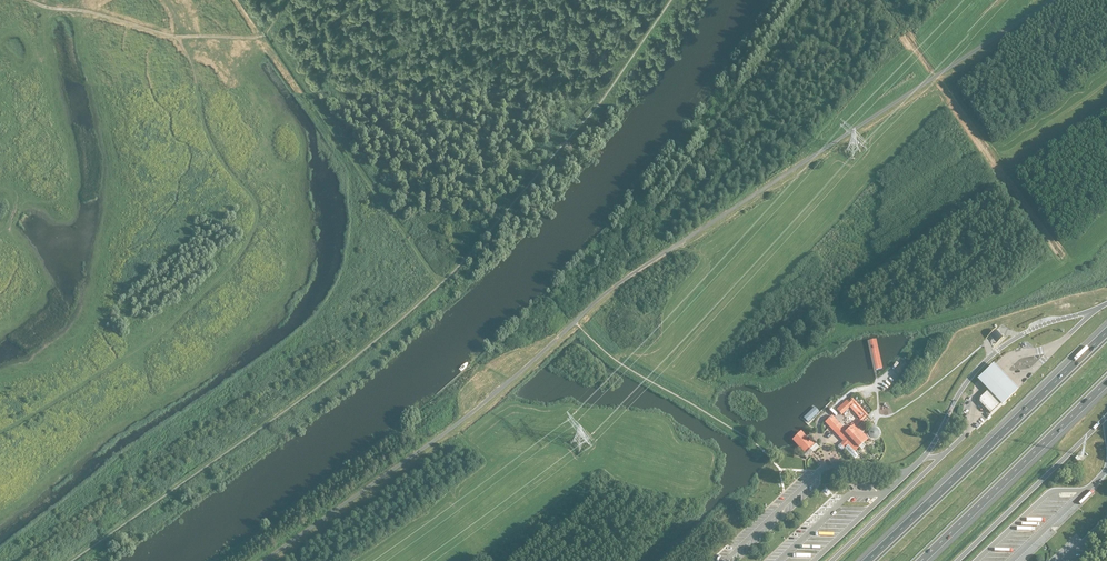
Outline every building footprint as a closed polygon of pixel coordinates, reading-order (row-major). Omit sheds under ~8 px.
[(870,341),(876,370),(882,368),(881,363),(876,340),(870,341)] [(977,379),(1002,405),(1018,390),(993,364),(977,379)] [(989,390),(980,398),(989,406),(997,398),(989,390)] [(833,416),(825,423),(830,427),(843,442),(842,443),(838,447),(840,449),(842,451),(845,448),(855,459),(858,456),(855,452),(858,448),(859,448),(860,447),(862,449),(866,445),(864,443),(868,439),(870,437),(872,439),(874,439),(876,439),(878,438),(879,436),(879,434),(879,432),(878,430),(876,429),(874,428),(872,429),(870,430),(869,432),(869,434),(868,434),(866,435),(865,435),(857,426),(859,424),(868,416),(853,399),(848,403),(846,401),(837,410),(842,415),(850,408),(860,419),(855,424),(847,431),(833,416)] [(802,433),(794,441),(806,454),(814,447),(802,433)] [(828,512),(839,502),(837,500),(826,510),(828,512)]
